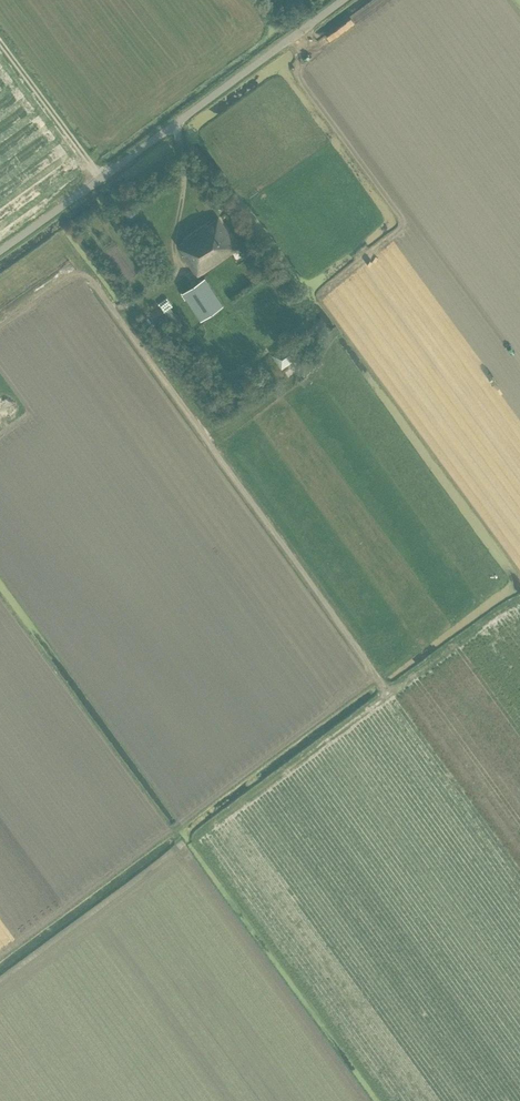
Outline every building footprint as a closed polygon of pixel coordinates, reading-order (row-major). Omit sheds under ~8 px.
[(220,217),(179,246),(184,254),(183,255),(198,278),(241,248),(220,217)] [(205,277),(183,292),(201,320),(224,305),(205,277)] [(174,325),(180,321),(171,308),(165,312),(174,325)] [(302,355),(292,340),(272,355),(282,369),(302,355)]
